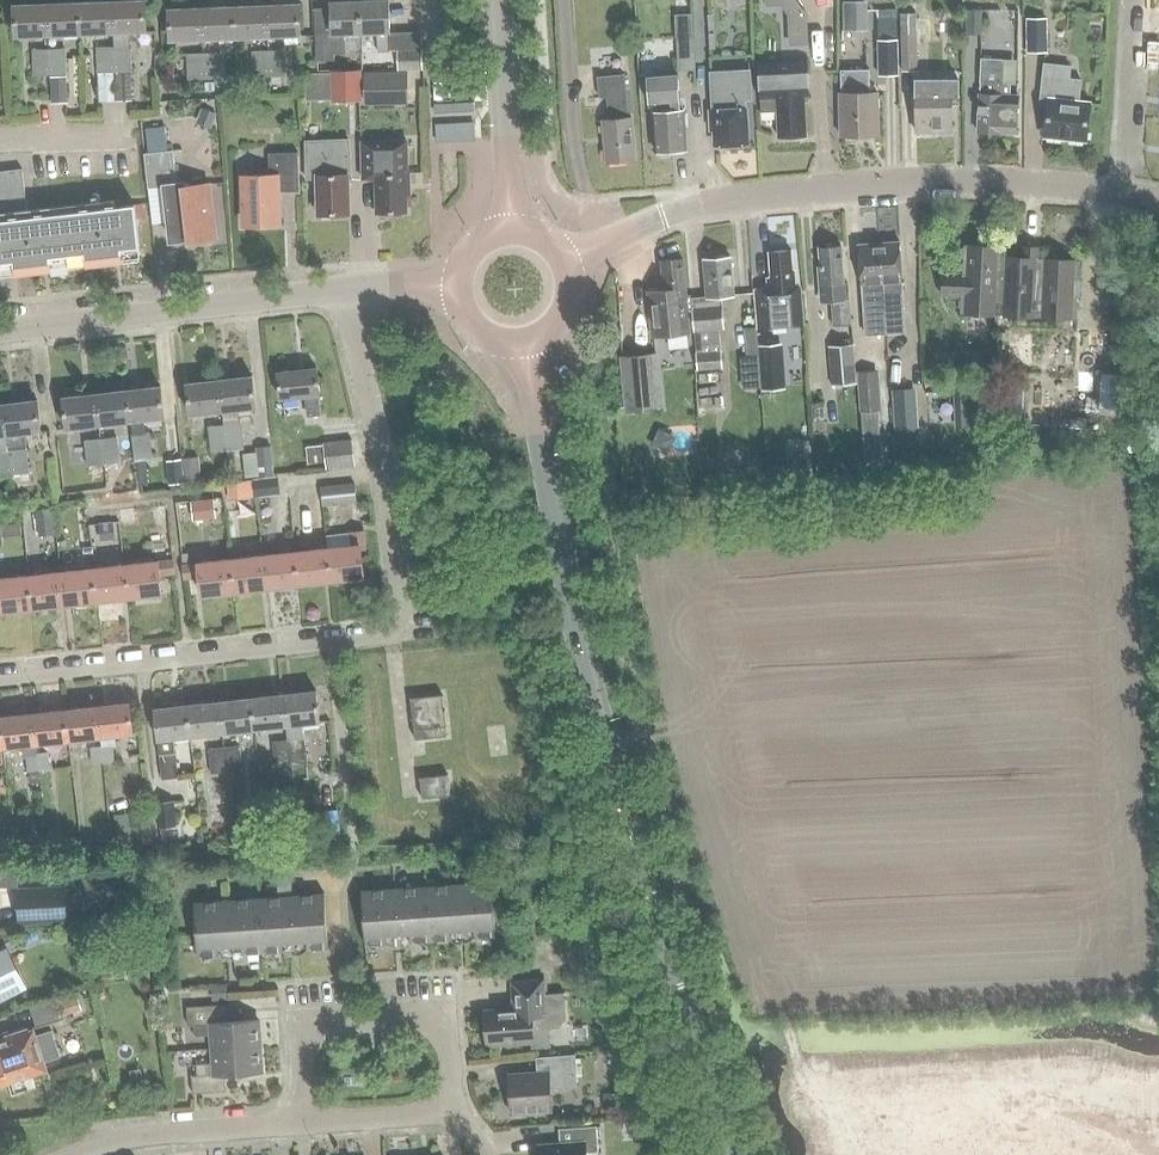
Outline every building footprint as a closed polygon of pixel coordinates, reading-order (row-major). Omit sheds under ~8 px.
[(112,0),(79,2),(81,34),(113,33),(112,0)] [(112,0),(113,33),(114,48),(130,47),(129,32),(145,31),(144,0),(123,0),(112,0)] [(358,31),(375,31),(376,50),(387,50),(387,31),(389,31),(388,0),(376,0),(358,1),(358,31)] [(846,21),(871,20),(870,0),(845,0),(846,21)] [(334,52),(343,51),(345,51),(344,32),(358,31),(358,1),(330,2),(332,33),(316,34),(317,60),(334,59),(334,52)] [(79,2),(47,3),(48,35),(81,34),(79,2)] [(15,36),(48,35),(47,3),(14,4),(15,36)] [(266,4),(267,36),(300,35),(299,3),(266,4)] [(266,4),(234,5),(235,38),(267,36),(266,4)] [(203,39),(235,38),(234,5),(202,7),(203,39)] [(169,40),(203,39),(202,7),(168,8),(169,40)] [(979,32),(979,8),(966,8),(966,32),(979,32)] [(900,13),(901,71),(916,71),(916,33),(914,33),(914,12),(900,13)] [(690,14),(675,14),(677,47),(692,47),(690,14)] [(895,16),(879,16),(881,72),(897,72),(895,16)] [(1047,16),(1028,17),(1028,51),(1047,51),(1047,16)] [(130,47),(114,48),(114,72),(132,71),(131,47),(130,47)] [(99,73),(114,72),(114,48),(98,49),(99,73)] [(254,76),(269,76),(268,49),(253,50),(254,76)] [(284,49),(268,49),(269,76),(285,75),(284,49)] [(420,49),(396,50),(397,70),(421,68),(420,49)] [(35,75),(50,75),(49,50),(34,51),(35,75)] [(64,50),(49,50),(50,75),(65,74),(64,50)] [(219,51),(203,52),(204,78),(220,77),(219,51)] [(188,78),(204,78),(203,52),(187,52),(188,78)] [(978,130),(1001,131),(1001,129),(1015,130),(1016,93),(1002,93),(1003,57),(981,57),(978,130)] [(806,134),(804,94),(798,95),(797,85),(808,85),(806,61),(758,63),(761,111),(776,110),(778,135),(806,134)] [(1043,61),(1040,96),(1048,97),(1047,108),(1044,135),(1086,139),(1090,100),(1079,99),(1080,77),(1069,76),(1070,64),(1043,61)] [(842,133),(878,132),(878,111),(881,108),(880,96),(877,94),(877,90),(870,90),(869,67),(842,67),(843,91),(841,91),(842,133)] [(750,68),(709,71),(712,127),(715,127),(716,142),(746,140),(744,100),(752,99),(750,68)] [(357,71),(333,72),(334,99),(358,99),(357,71)] [(407,72),(363,73),(364,102),(407,101),(407,72)] [(628,115),(626,93),(623,73),(598,76),(600,95),(607,94),(609,117),(602,117),(607,159),(636,156),(631,115),(628,115)] [(683,108),(680,108),(678,73),(647,75),(649,101),(652,101),(655,150),(659,150),(659,153),(672,152),(672,149),(686,148),(685,125),(687,125),(686,112),(684,112),(683,108)] [(113,74),(99,75),(100,102),(114,101),(113,74)] [(132,100),(131,74),(115,74),(116,101),(132,100)] [(65,77),(51,77),(52,103),(66,103),(65,77)] [(952,129),(951,96),(958,96),(958,79),(932,79),(932,92),(915,92),(915,130),(952,129)] [(204,82),(204,90),(214,90),(214,81),(204,82)] [(210,128),(217,113),(202,107),(195,122),(210,128)] [(439,134),(477,133),(477,114),(438,115),(439,134)] [(187,241),(214,238),(208,183),(183,186),(182,183),(176,184),(173,150),(167,150),(165,126),(146,128),(148,152),(144,153),(147,188),(164,186),(170,240),(187,238),(187,241)] [(348,140),(305,141),(307,180),(308,179),(308,177),(317,177),(318,214),(348,213),(347,176),(349,176),(348,140)] [(375,173),(376,212),(406,211),(406,194),(410,193),(409,173),(407,173),(406,140),(361,141),(362,169),(378,168),(378,173),(375,173)] [(299,190),(297,151),(267,152),(269,175),(240,176),(241,203),(245,203),(246,221),(249,221),(249,225),(269,225),(268,220),(277,220),(275,192),(299,190)] [(134,204),(27,216),(21,168),(0,170),(0,273),(140,257),(134,204)] [(880,244),(886,336),(906,334),(900,243),(880,244)] [(886,336),(880,244),(859,246),(863,313),(865,313),(867,337),(886,336)] [(1075,319),(1078,261),(1004,257),(1005,247),(965,245),(964,273),(944,272),(943,296),(962,297),(961,313),(1075,319)] [(821,298),(831,297),(834,327),(851,326),(848,285),(844,285),(841,248),(819,249),(821,269),(818,269),(821,298)] [(791,251),(769,253),(771,279),(767,279),(768,289),(755,290),(758,329),(804,325),(801,291),(796,292),(795,271),(792,271),(791,251)] [(699,371),(722,369),(718,328),(724,327),(721,298),(735,297),(732,258),(704,261),(708,298),(693,300),(699,371)] [(691,334),(684,260),(663,262),(664,282),(660,283),(661,292),(649,293),(653,338),(691,334)] [(782,343),(758,345),(759,356),(758,356),(760,387),(761,390),(785,388),(782,343)] [(852,344),(830,346),(833,382),(855,380),(852,344)] [(655,354),(622,357),(627,409),(660,406),(655,354)] [(277,373),(280,399),(306,396),(309,415),(321,413),(319,394),(319,393),(316,368),(277,373)] [(874,370),(857,372),(860,411),(861,411),(863,410),(877,409),(874,370)] [(1127,375),(1100,373),(1099,407),(1125,408),(1127,375)] [(252,375),(219,379),(222,410),(224,423),(238,422),(236,408),(254,406),(252,375)] [(190,414),(222,410),(219,379),(186,382),(190,414)] [(160,385),(127,389),(131,420),(133,433),(145,432),(144,419),(163,417),(160,385)] [(968,412),(968,427),(980,426),(979,388),(970,388),(970,393),(967,394),(968,412)] [(127,389),(95,393),(99,424),(131,420),(127,389)] [(913,391),(894,392),(896,431),(916,430),(913,391)] [(967,391),(953,392),(954,413),(968,412),(967,394),(967,391)] [(66,428),(99,424),(95,393),(62,396),(66,428)] [(10,449),(13,474),(29,472),(25,432),(40,430),(37,399),(4,403),(8,434),(9,434),(11,449),(10,449)] [(8,434),(4,403),(0,403),(0,450),(10,449),(11,449),(9,434),(8,434)] [(878,427),(877,409),(863,410),(861,411),(862,429),(878,427)] [(238,422),(224,423),(226,447),(242,445),(239,421),(238,422)] [(214,448),(226,447),(224,423),(211,425),(214,448)] [(133,433),(136,458),(151,456),(148,432),(133,433)] [(115,437),(101,438),(104,462),(118,461),(115,437)] [(104,462),(101,438),(84,440),(87,464),(104,462)] [(356,466),(352,438),(322,442),(325,470),(356,466)] [(271,473),(268,445),(254,446),(256,474),(271,473)] [(13,474),(10,449),(0,450),(0,475),(13,474)] [(202,481),(199,456),(182,458),(185,483),(202,481)] [(166,461),(168,484),(184,482),(181,459),(166,461)] [(786,467),(767,468),(767,481),(787,480),(786,467)] [(280,494),(278,475),(253,479),(255,497),(280,494)] [(253,480),(227,482),(229,499),(255,496),(253,480)] [(356,503),(354,483),(320,486),(322,506),(356,503)] [(213,499),(191,502),(193,519),(215,517),(213,499)] [(119,508),(121,528),(135,526),(133,506),(119,508)] [(55,534),(52,508),(35,509),(37,535),(55,534)] [(115,540),(112,521),(97,523),(100,542),(115,540)] [(22,535),(20,522),(1,524),(2,537),(22,535)] [(351,534),(353,545),(343,545),(328,547),(332,581),(363,577),(361,550),(365,550),(363,533),(351,534)] [(296,551),(299,584),(332,581),(328,547),(296,551)] [(263,555),(267,588),(299,584),(296,551),(263,555)] [(267,588),(263,555),(231,558),(235,592),(267,588)] [(235,592),(231,558),(198,562),(198,564),(183,565),(184,577),(199,576),(201,596),(235,592)] [(157,561),(126,564),(130,597),(161,594),(159,575),(174,573),(173,561),(158,562),(157,561)] [(126,564),(94,568),(97,601),(130,597),(126,564)] [(65,604),(97,601),(94,568),(61,572),(65,604)] [(33,608),(65,604),(61,572),(29,575),(33,608)] [(33,608),(29,575),(0,578),(0,611),(33,608)] [(291,765),(306,763),(304,738),(302,723),(319,721),(316,690),(285,694),(288,725),(286,725),(287,740),(288,740),(291,765)] [(285,694),(255,697),(258,728),(286,725),(288,725),(285,694)] [(414,738),(446,735),(442,694),(411,696),(414,738)] [(255,697),(224,701),(228,732),(258,728),(255,697)] [(224,701),(194,704),(198,735),(228,732),(224,701)] [(99,737),(100,746),(102,761),(113,760),(112,748),(117,747),(115,735),(132,733),(129,702),(96,705),(99,737)] [(156,709),(161,763),(163,779),(179,777),(177,752),(176,752),(175,738),(198,735),(194,704),(156,709)] [(96,705),(64,709),(68,740),(99,737),(96,705)] [(64,709),(32,712),(36,744),(68,740),(64,709)] [(36,744),(32,712),(0,716),(4,747),(22,745),(23,755),(25,755),(27,771),(38,770),(36,753),(35,744),(36,744)] [(291,765),(288,740),(287,740),(272,742),(274,763),(274,767),(291,765)] [(92,763),(102,761),(100,746),(90,747),(92,763)] [(237,746),(222,748),(225,772),(240,770),(239,763),(237,746)] [(225,772),(222,748),(209,750),(209,763),(211,774),(225,772)] [(36,753),(38,770),(50,768),(48,751),(36,753)] [(419,776),(421,797),(450,794),(448,773),(419,776)] [(176,826),(173,799),(155,801),(158,828),(176,826)] [(341,834),(338,809),(323,811),(325,836),(341,834)] [(150,810),(129,812),(132,843),(152,841),(150,810)] [(261,851),(260,838),(235,840),(236,853),(261,851)] [(495,936),(492,880),(426,885),(430,941),(495,936)] [(361,890),(365,945),(430,941),(426,885),(361,890)] [(64,887),(16,890),(18,919),(66,916),(64,887)] [(328,948),(324,892),(259,897),(263,953),(328,948)] [(263,953),(259,897),(194,902),(198,957),(263,953)] [(97,934),(93,923),(81,926),(84,938),(97,934)] [(0,932),(0,947),(15,939),(12,932),(0,932)] [(26,986),(6,947),(0,950),(0,999),(26,986)] [(484,1010),(487,1046),(533,1042),(533,1046),(531,1046),(531,1048),(550,1047),(550,1045),(548,1045),(547,1027),(552,1026),(557,1026),(564,1018),(562,994),(564,994),(564,992),(544,994),(543,979),(511,981),(513,1007),(484,1010)] [(211,984),(212,1000),(228,999),(227,983),(211,984)] [(77,996),(58,1002),(57,995),(28,1004),(34,1025),(63,1016),(62,1015),(81,1009),(77,996)] [(260,1045),(258,1019),(222,1022),(221,1004),(186,1006),(188,1025),(193,1024),(194,1036),(211,1034),(212,1049),(260,1045)] [(32,1074),(47,1069),(44,1060),(59,1055),(51,1030),(30,1037),(27,1028),(0,1037),(0,1085),(32,1074)] [(226,1091),(225,1074),(262,1071),(260,1045),(212,1049),(213,1062),(196,1064),(197,1075),(191,1075),(193,1093),(226,1091)] [(549,1089),(577,1087),(575,1054),(540,1057),(541,1072),(509,1075),(511,1113),(551,1110),(549,1089)] [(619,1106),(617,1092),(603,1093),(604,1107),(619,1106)] [(598,1152),(597,1126),(558,1128),(559,1144),(538,1145),(539,1154),(586,1154),(585,1153),(598,1152)]
